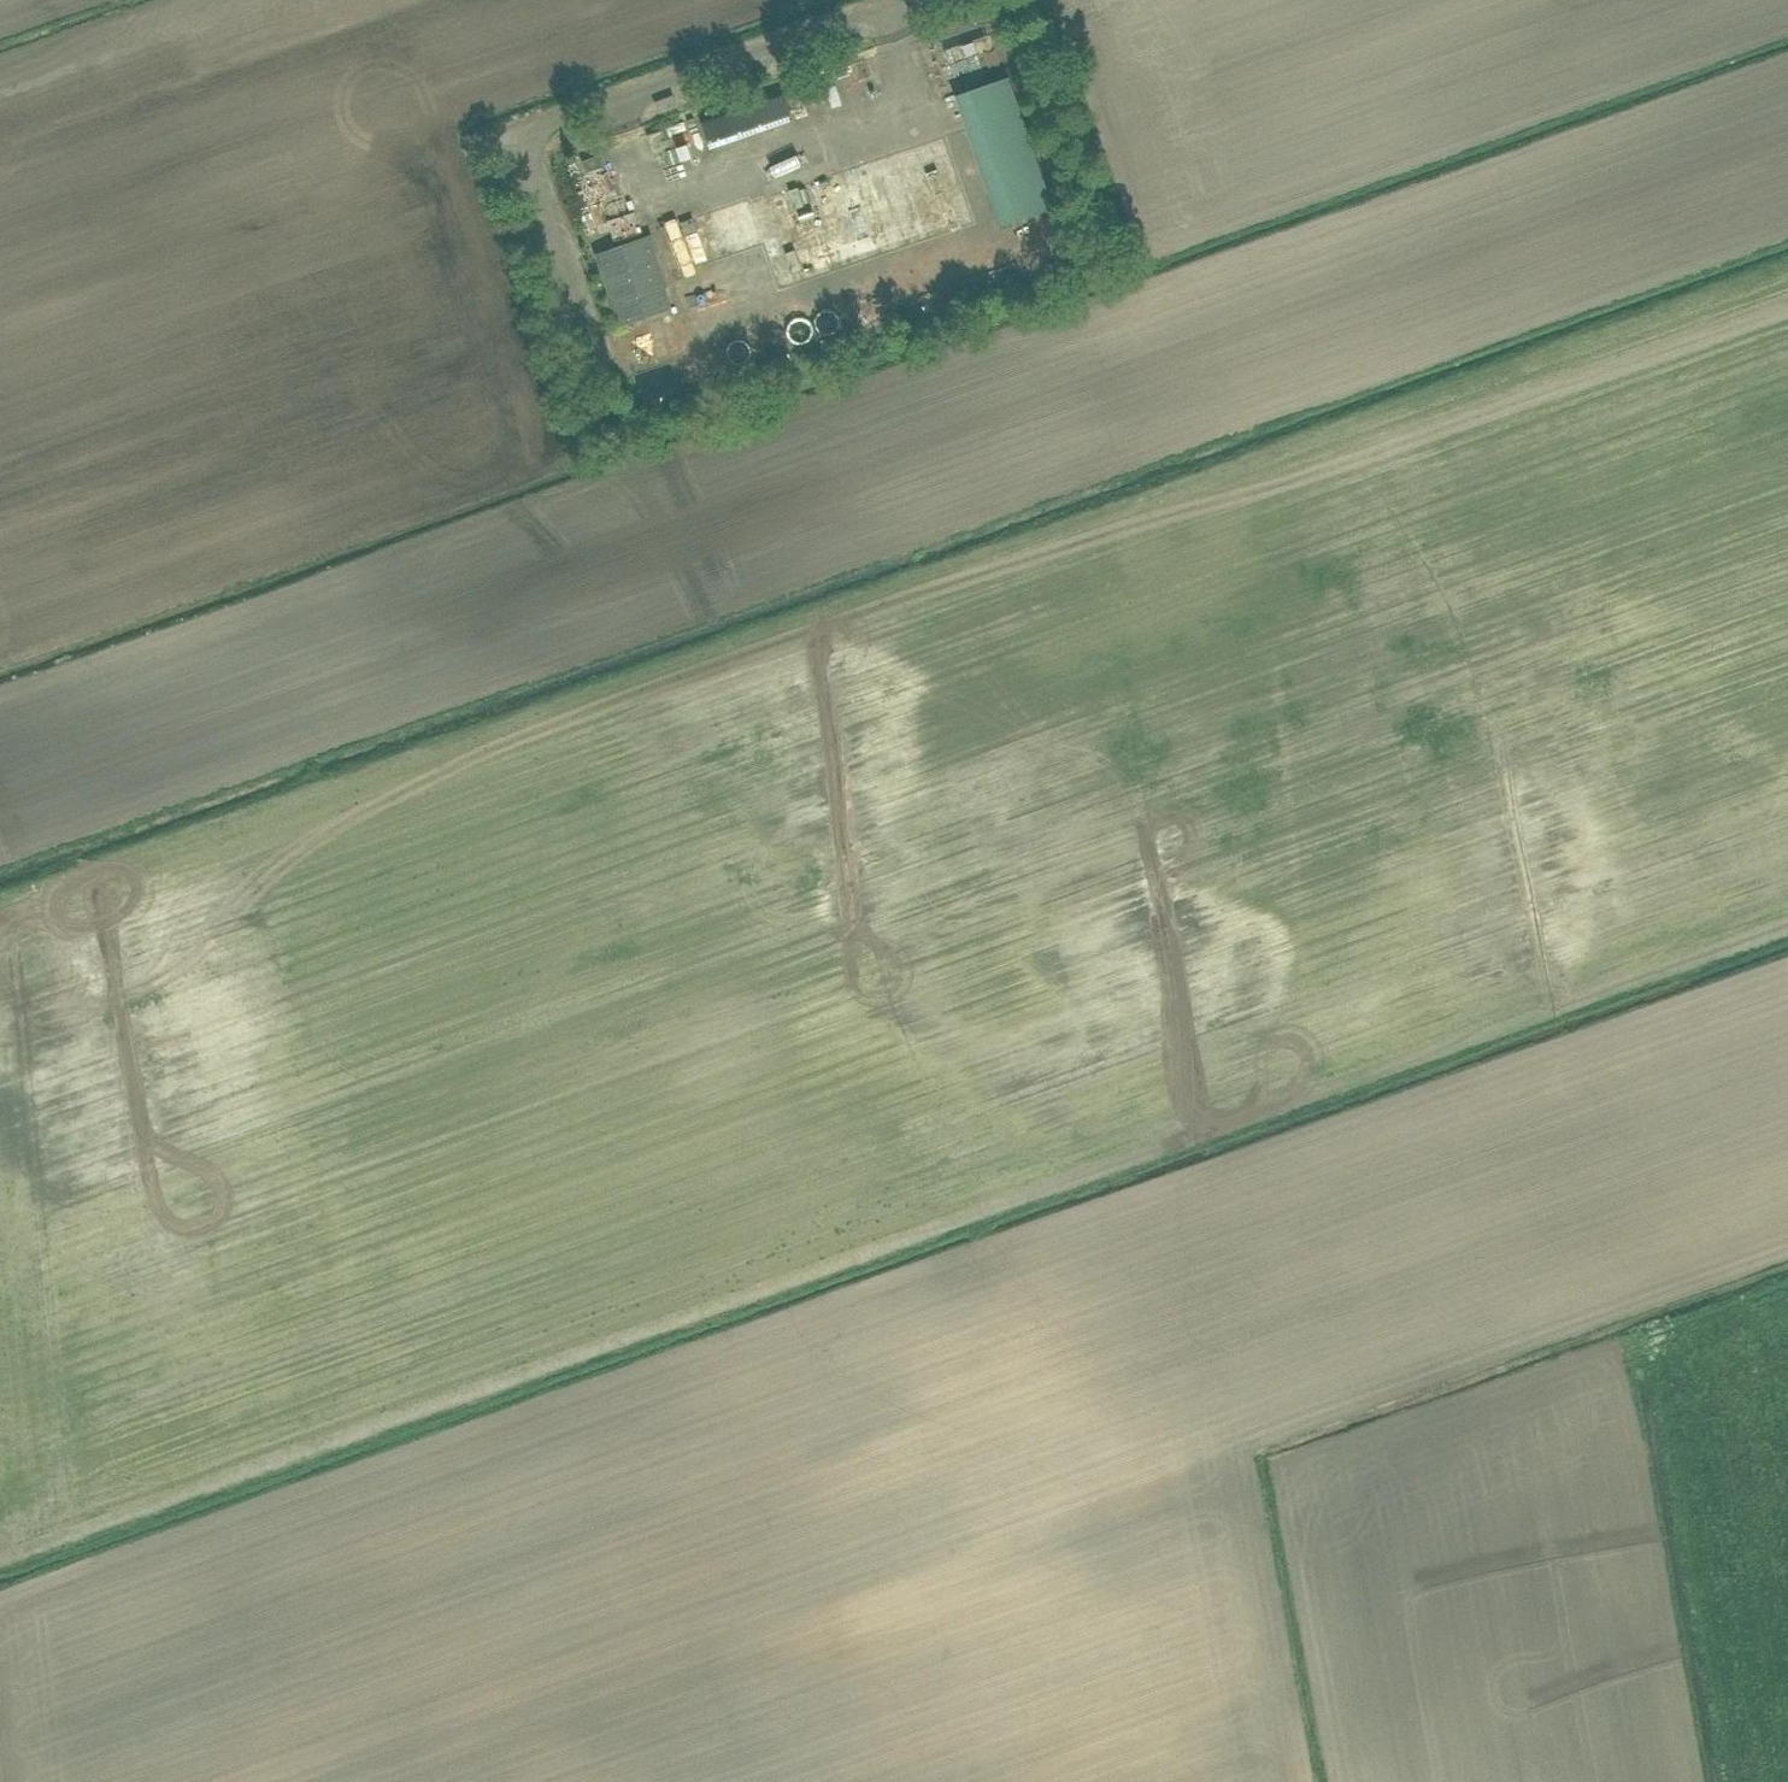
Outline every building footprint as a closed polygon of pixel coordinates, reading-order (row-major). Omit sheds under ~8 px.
[(873,77),(865,55),(843,64),(851,85),(873,77)] [(1053,207),(1009,77),(955,95),(999,225),(1053,207)] [(677,107),(672,95),(653,102),(658,114),(677,107)] [(792,117),(785,95),(702,123),(709,145),(792,117)] [(605,166),(601,155),(582,161),(586,172),(605,166)] [(937,213),(806,251),(811,269),(942,231),(937,213)] [(687,264),(705,260),(696,221),(678,225),(687,264)] [(767,239),(772,254),(790,248),(785,233),(767,239)] [(663,277),(650,237),(598,255),(621,324),(670,307),(660,278),(663,277)]
